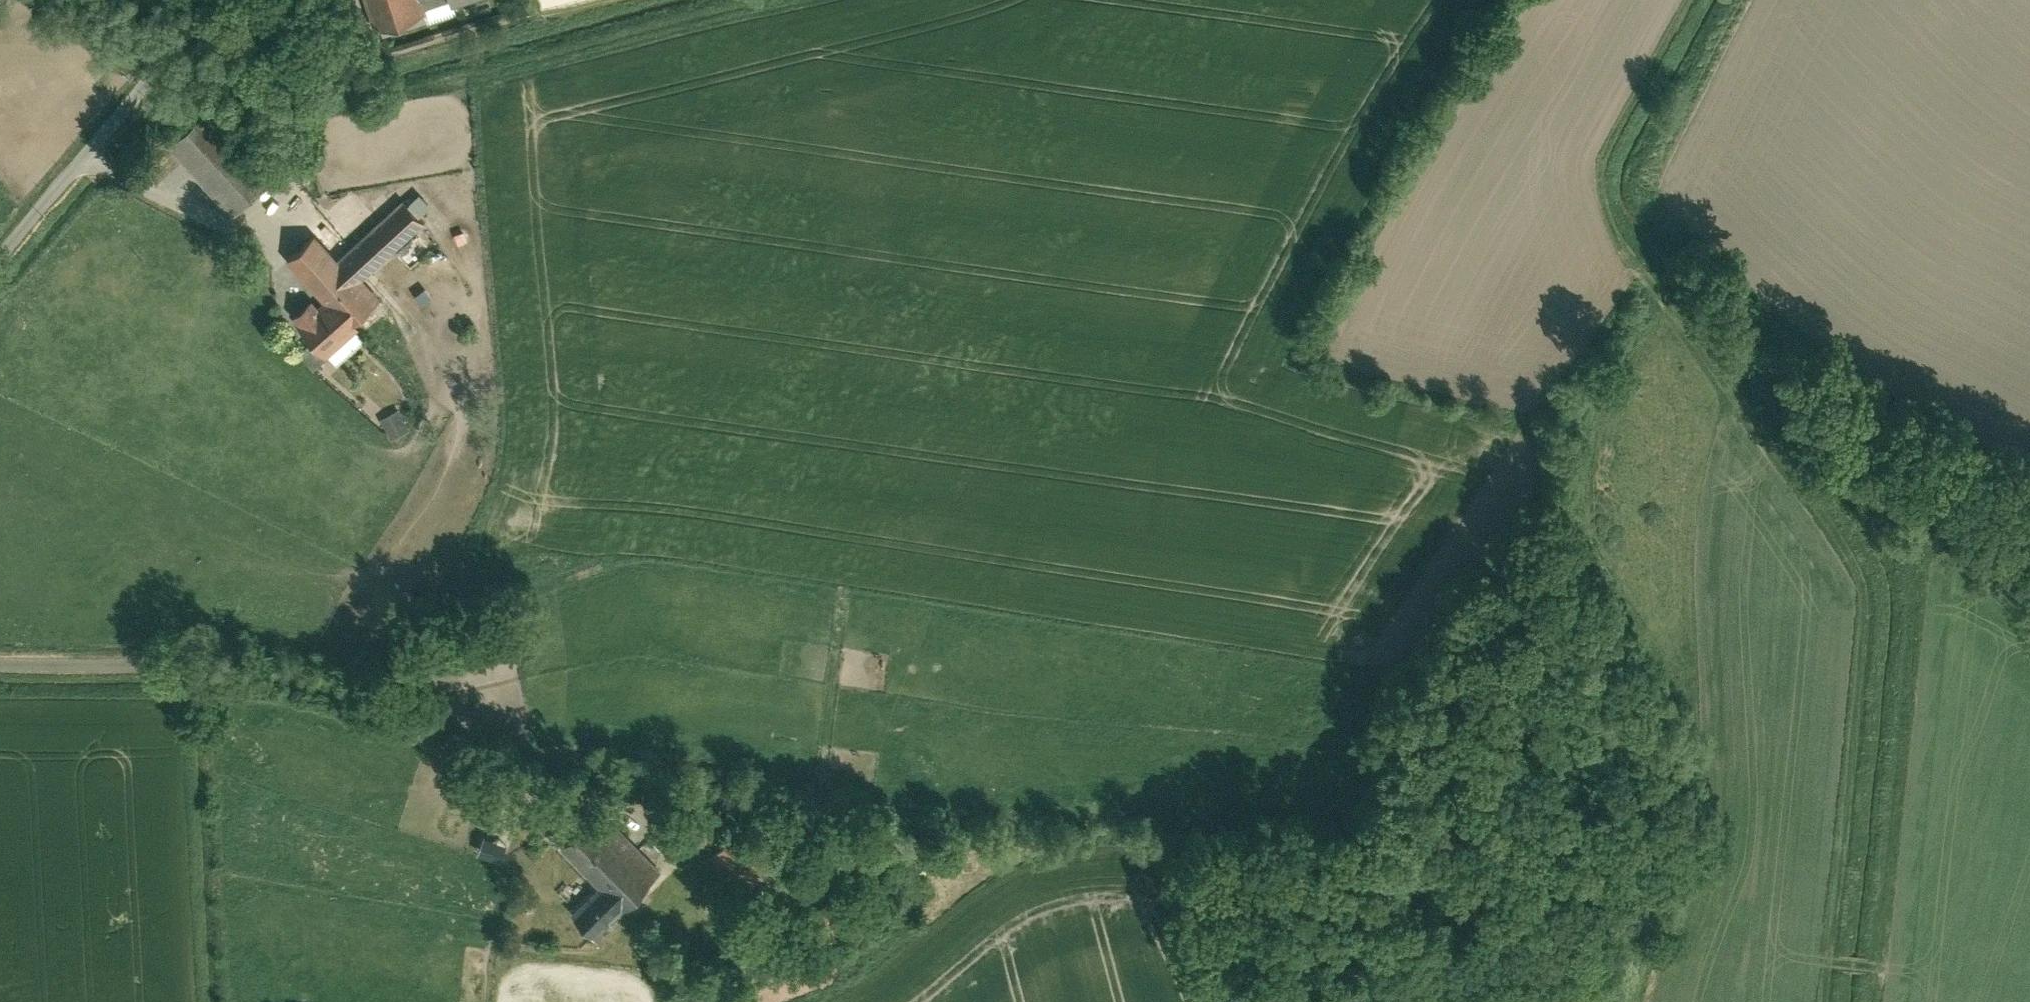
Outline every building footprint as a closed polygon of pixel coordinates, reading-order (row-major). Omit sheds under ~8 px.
[(372,30),(472,0),(363,0),(372,30)] [(215,103),(171,143),(235,212),(279,171),(215,103)] [(314,232),(285,259),(318,293),(292,318),(327,355),(384,301),(365,281),(394,253),(406,266),(428,245),(415,231),(428,219),(403,194),(337,256),(314,232)] [(400,406),(381,416),(393,438),(412,428),(400,406)] [(585,827),(560,854),(595,891),(573,912),(595,941),(649,892),(585,827)] [(733,828),(710,860),(752,891),(776,859),(733,828)] [(504,858),(511,838),(484,830),(478,850),(504,858)]
